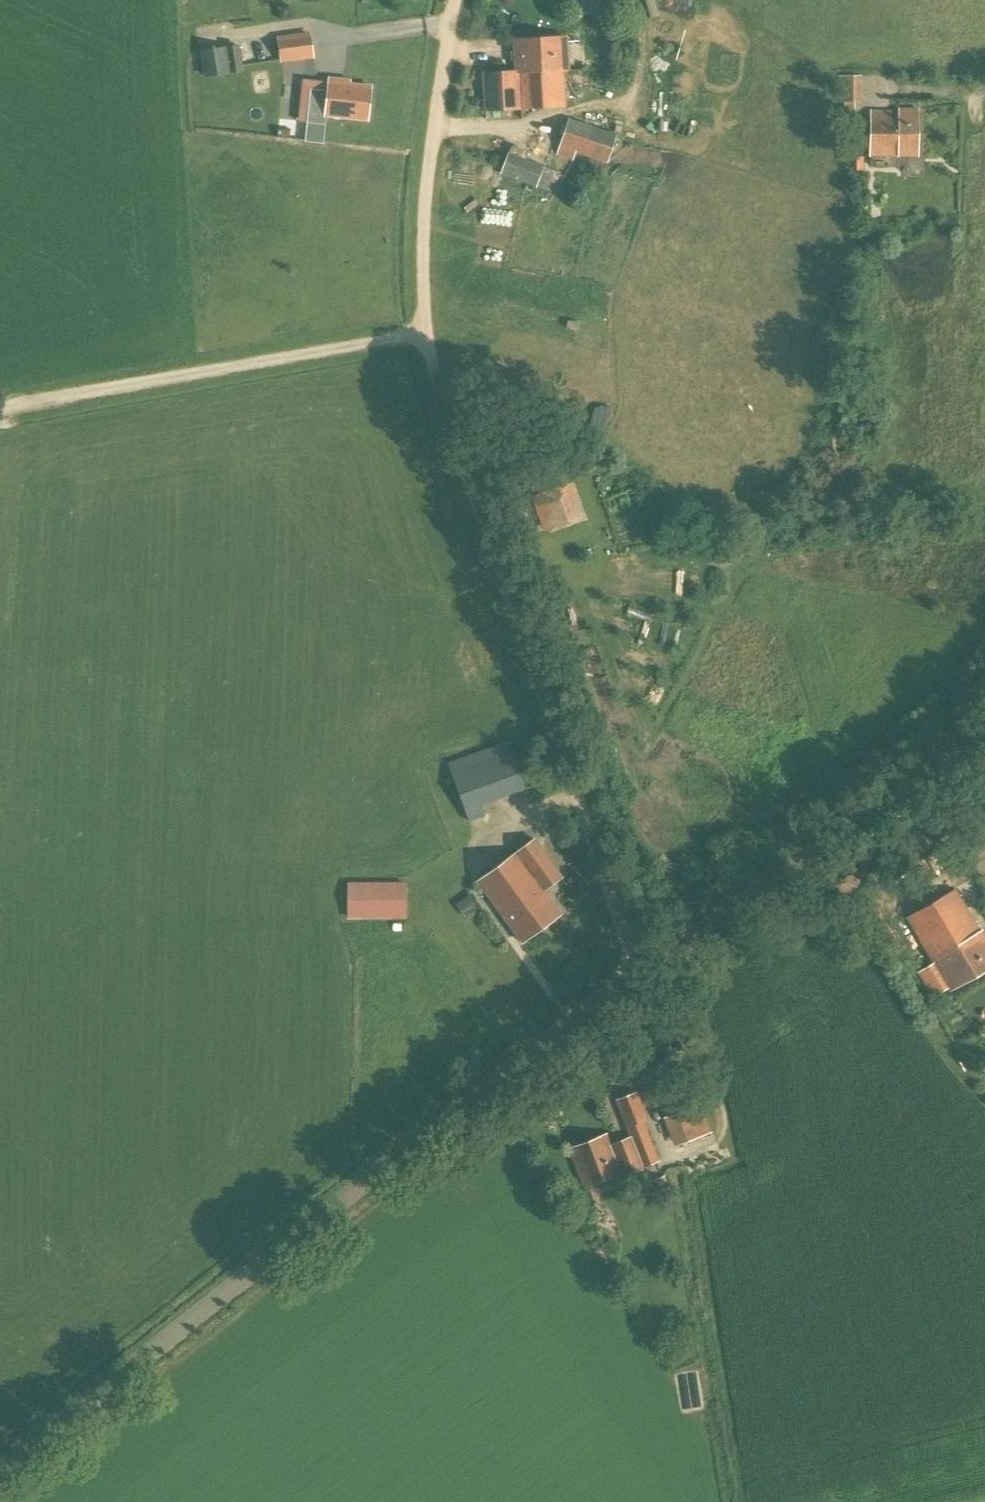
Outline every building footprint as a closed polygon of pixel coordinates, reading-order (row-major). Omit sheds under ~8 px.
[(314,60),(310,33),(276,38),(280,65),(314,60)] [(514,40),(516,61),(517,61),(517,74),(520,74),(522,108),(565,106),(563,70),(569,70),(567,37),(514,40)] [(200,50),(204,76),(243,70),(239,43),(200,50)] [(517,61),(516,61),(516,72),(484,74),(486,110),(522,108),(520,74),(517,74),(517,61)] [(838,102),(844,101),(844,111),(855,110),(855,100),(862,101),(861,75),(838,76),(838,102)] [(308,122),(325,123),(326,115),(369,119),(372,87),(329,83),(328,91),(311,89),(308,122)] [(900,108),(900,111),(872,111),(871,154),(918,155),(919,109),(900,108)] [(617,134),(569,118),(557,155),(573,160),(576,153),(607,163),(617,134)] [(536,187),(537,186),(553,192),(560,173),(544,166),(544,165),(508,152),(500,174),(536,187)] [(850,157),(851,170),(864,169),(863,156),(850,157)] [(574,519),(563,485),(531,496),(542,530),(574,519)] [(482,804),(526,788),(508,739),(448,762),(470,822),(486,815),(482,804)] [(535,839),(478,881),(523,943),(562,914),(545,890),(563,877),(535,839)] [(348,883),(348,918),(407,918),(407,882),(348,883)] [(908,917),(950,990),(984,970),(984,933),(983,930),(981,931),(956,889),(908,917)] [(472,892),(456,903),(466,917),(482,905),(472,892)] [(659,1161),(644,1121),(648,1119),(637,1091),(615,1099),(627,1127),(630,1136),(621,1140),(611,1143),(608,1135),(570,1150),(585,1186),(621,1172),(623,1176),(646,1166),(659,1161)] [(700,1102),(663,1117),(674,1146),(712,1131),(700,1102)]
